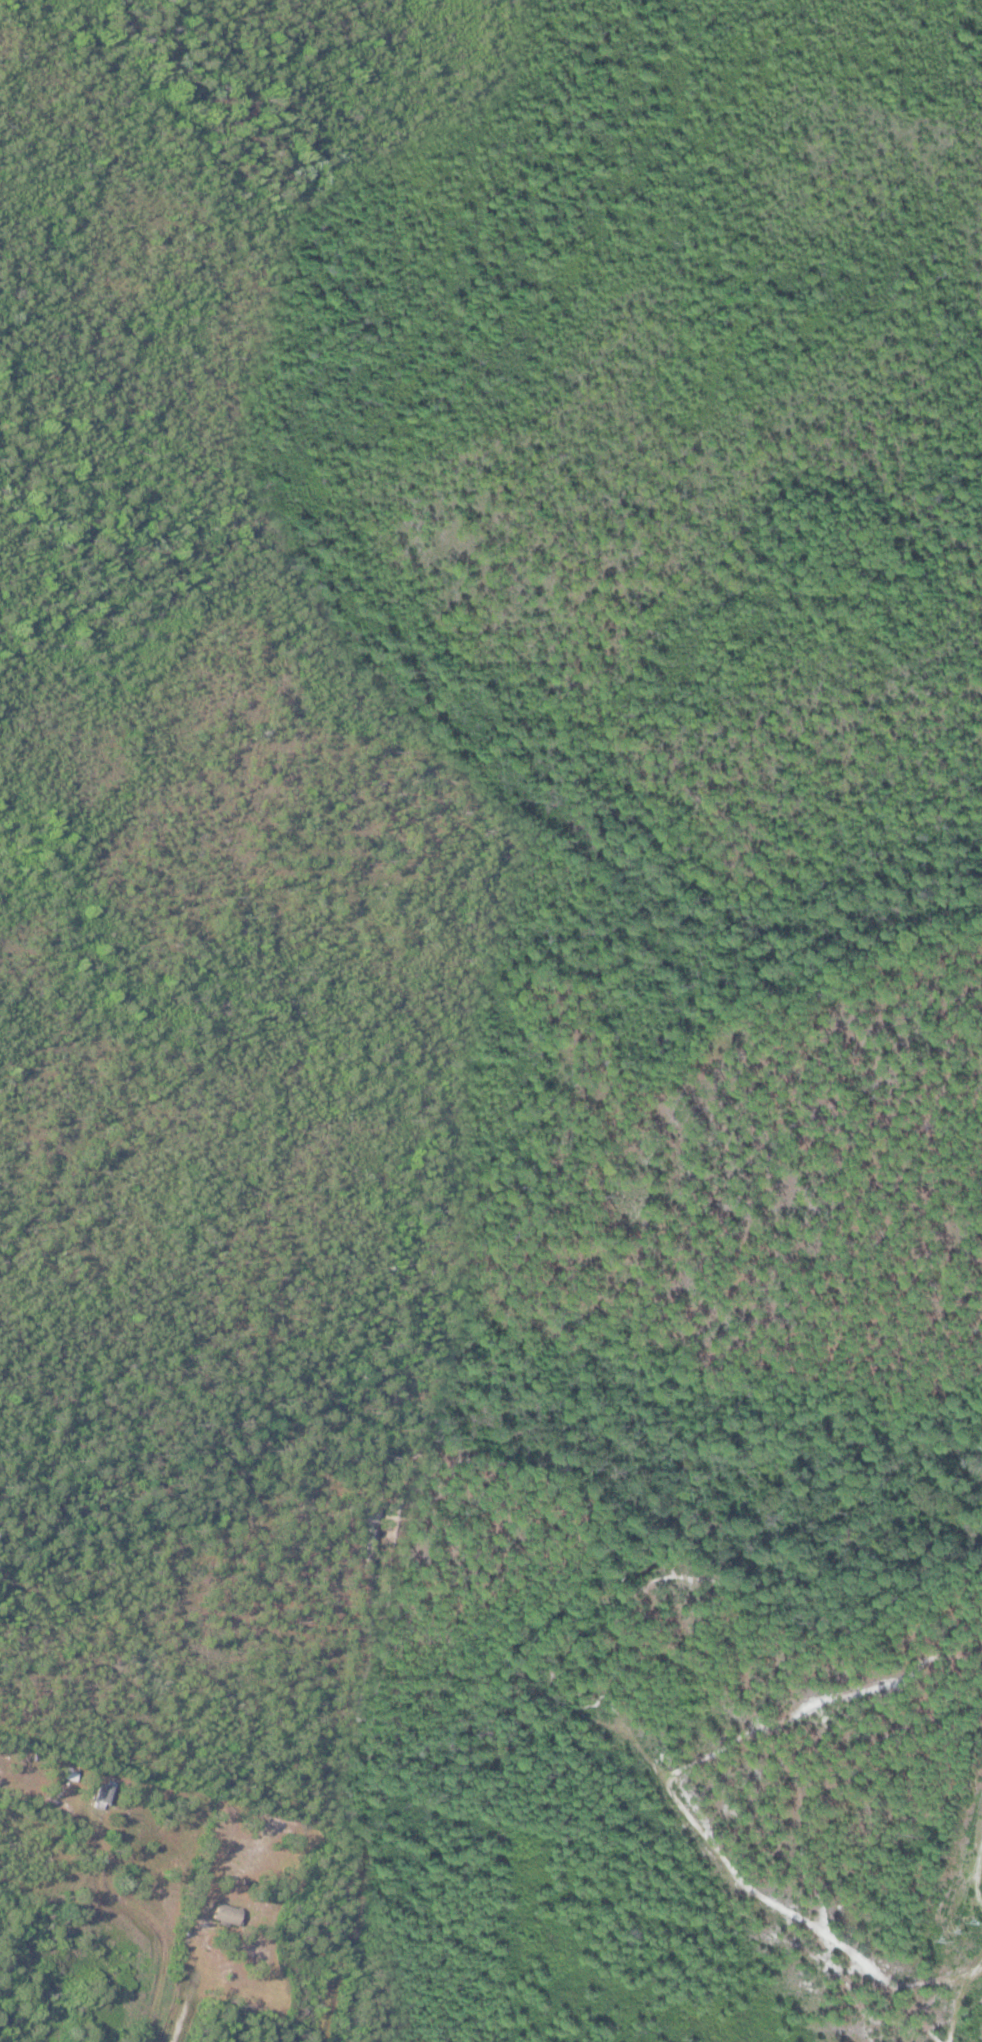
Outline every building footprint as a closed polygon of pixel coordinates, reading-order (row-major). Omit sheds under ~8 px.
[(65,1781),(76,1782),(76,1770),(66,1770),(65,1781)] [(112,1788),(98,1785),(93,1807),(108,1810),(112,1788)] [(234,1927),(239,1911),(214,1903),(209,1919),(234,1927)]
